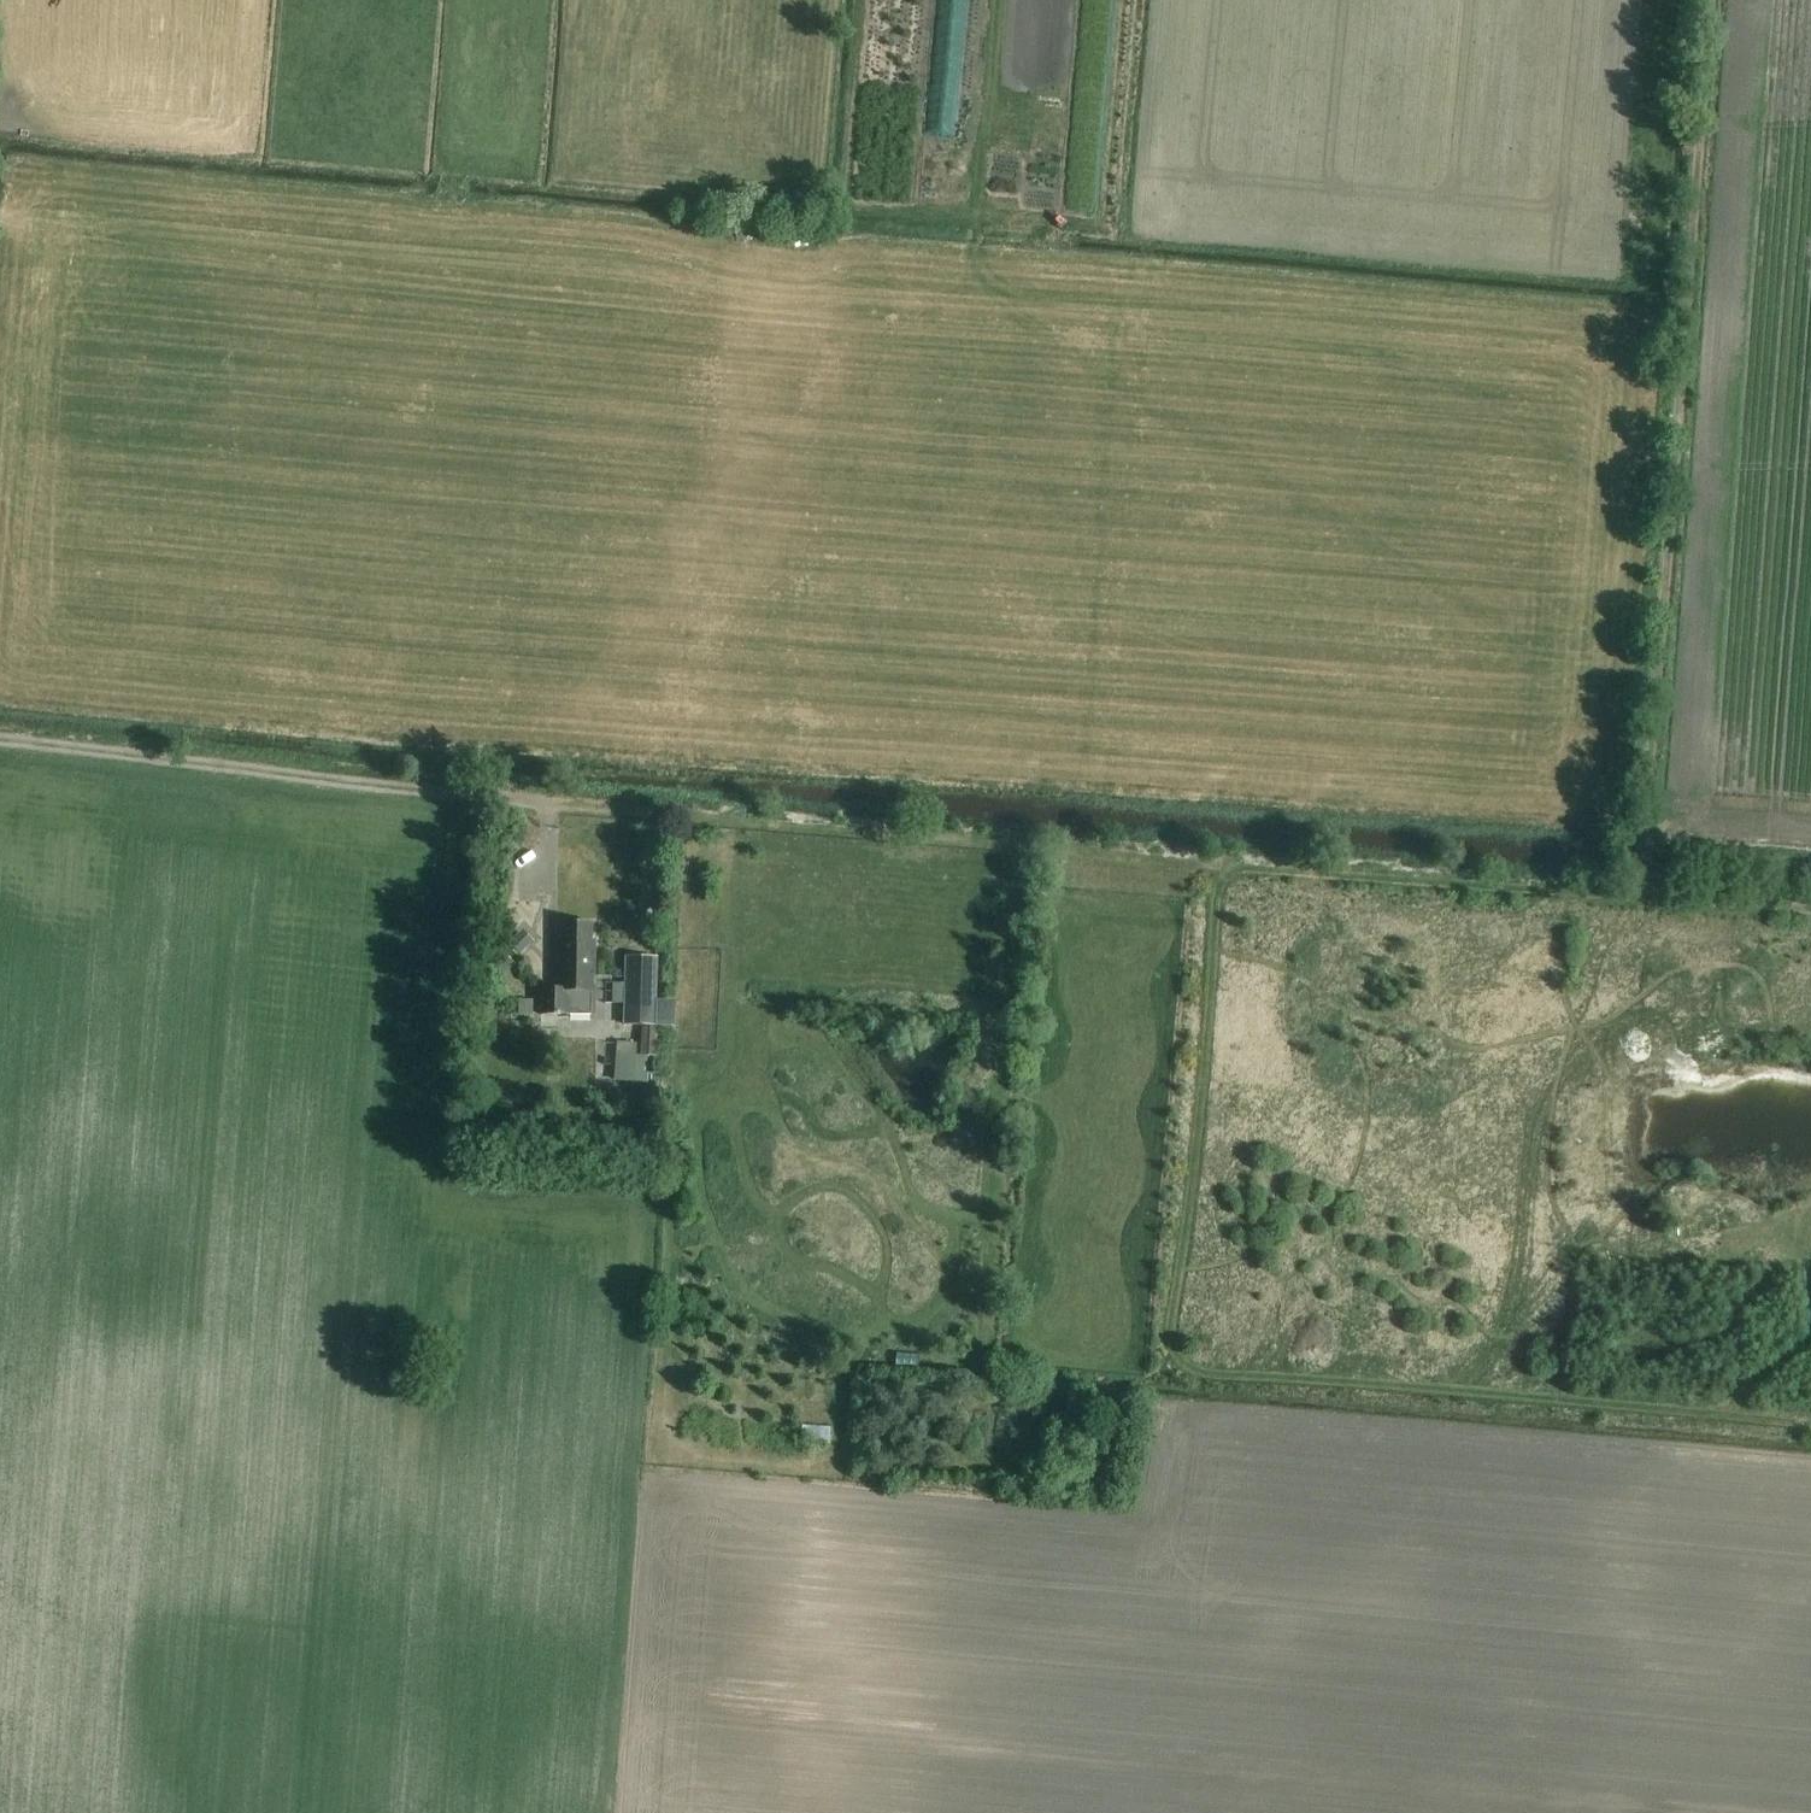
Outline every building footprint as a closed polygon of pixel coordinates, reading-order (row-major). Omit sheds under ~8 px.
[(594,1015),(595,942),(591,942),(592,924),(561,923),(561,938),(558,938),(557,989),(540,989),(540,1015),(594,1015)] [(518,957),(534,941),(522,929),(506,944),(518,957)] [(476,963),(495,983),(515,965),(495,945),(476,963)] [(657,958),(624,957),(623,1025),(655,1025),(657,958)] [(641,1037),(640,1057),(656,1057),(657,1027),(641,1027),(641,1037)] [(616,1042),(614,1081),(634,1082),(637,1043),(616,1042)] [(583,1151),(568,1150),(566,1166),(582,1168),(583,1151)] [(830,1429),(802,1427),(801,1441),(829,1443),(830,1429)]
